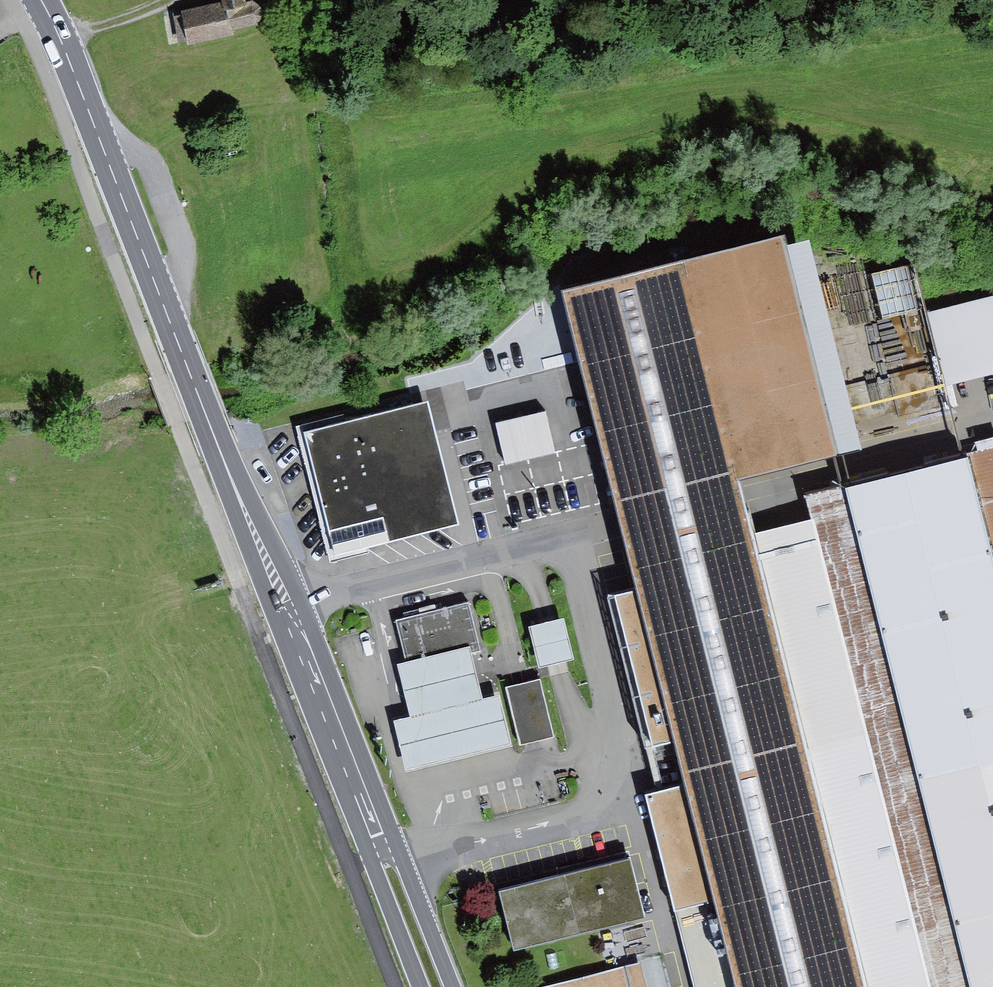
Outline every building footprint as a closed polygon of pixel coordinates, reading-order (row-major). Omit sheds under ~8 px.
[(181,15),(187,45),(233,36),(232,31),(257,26),(263,18),(261,7),(252,1),(245,3),(244,0),(218,0),(220,8),(181,15)] [(684,260),(737,480),(836,453),(786,243),(783,232),(684,260)] [(809,237),(786,243),(836,453),(862,448),(809,237)] [(872,266),(882,311),(920,302),(909,257),(872,266)] [(684,260),(562,290),(616,509),(737,480),(684,260)] [(930,314),(947,386),(992,375),(992,300),(930,314)] [(897,357),(904,404),(945,397),(938,350),(897,357)] [(429,402),(304,434),(335,556),(460,525),(429,402)] [(545,414),(496,425),(506,466),(555,455),(545,414)] [(969,457),(992,555),(992,451),(969,457)] [(969,457),(802,498),(808,520),(752,534),(743,497),(737,480),(616,509),(621,528),(636,589),(610,596),(647,747),(673,740),(684,784),(645,794),(693,986),(992,986),(992,555),(969,457)] [(469,610),(396,626),(407,673),(468,659),(479,657),(469,610)] [(565,619),(529,628),(540,670),(575,661),(565,619)] [(468,659),(407,673),(397,675),(408,723),(395,726),(406,774),(441,766),(510,750),(498,700),(479,704),(468,659)] [(520,691),(505,694),(519,749),(533,746),(553,741),(540,686),(520,691)] [(628,862),(501,892),(515,951),(642,920),(628,862)] [(633,925),(597,934),(604,964),(640,955),(633,925)] [(540,986),(646,986),(640,962),(540,986)]
